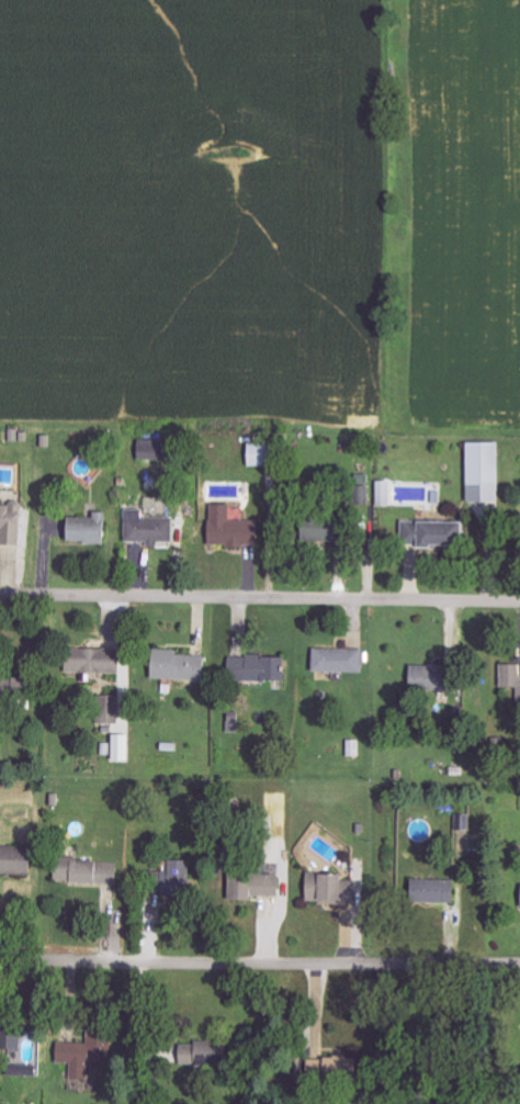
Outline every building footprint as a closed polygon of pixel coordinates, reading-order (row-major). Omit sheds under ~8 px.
[(142,459),(173,460),(174,440),(143,439),(142,459)] [(473,501),(504,501),(504,441),(473,441),(473,501)] [(283,442),(253,442),(253,465),(283,465),(283,442)] [(382,506),(395,506),(396,480),(382,480),(382,506)] [(216,503),(216,545),(265,545),(265,520),(236,520),(236,503),(216,503)] [(27,544),(29,505),(0,504),(0,529),(6,529),(5,543),(27,544)] [(112,543),(112,511),(100,511),(100,517),(75,516),(75,542),(112,543)] [(351,516),(319,517),(320,541),(352,540),(351,516)] [(178,518),(129,519),(130,541),(153,540),(153,543),(178,542),(178,518)] [(471,520),(408,520),(408,537),(428,537),(428,548),(449,548),(449,544),(471,544),(471,520)] [(126,673),(127,648),(72,647),(72,672),(126,673)] [(368,672),(368,648),(319,647),(319,671),(368,672)] [(183,654),(183,649),(160,648),(159,678),(211,680),(212,655),(183,654)] [(235,656),(236,680),(293,679),(292,655),(235,656)] [(451,690),(452,665),(415,663),(413,688),(451,690)] [(505,664),(505,687),(519,687),(519,664),(505,664)] [(125,695),(111,695),(110,712),(102,711),(101,723),(123,724),(125,695)] [(135,734),(119,734),(119,760),(136,760),(135,734)] [(474,814),(459,814),(459,829),(473,830),(474,814)] [(0,845),(0,873),(36,874),(37,846),(0,845)] [(199,888),(198,859),(175,860),(175,870),(166,870),(167,896),(192,896),(191,888),(199,888)] [(121,862),(62,860),(61,882),(121,883),(121,862)] [(360,904),(360,890),(349,889),(349,874),(313,872),(312,903),(360,904)] [(284,897),(284,875),(244,874),(243,896),(284,897)] [(459,902),(460,879),(418,879),(417,901),(459,902)] [(26,1020),(6,1020),(5,1047),(25,1048),(26,1020)] [(92,1043),(70,1043),(69,1065),(118,1065),(118,1030),(92,1030),(92,1043)] [(235,1043),(187,1041),(186,1064),(234,1065),(235,1043)]
